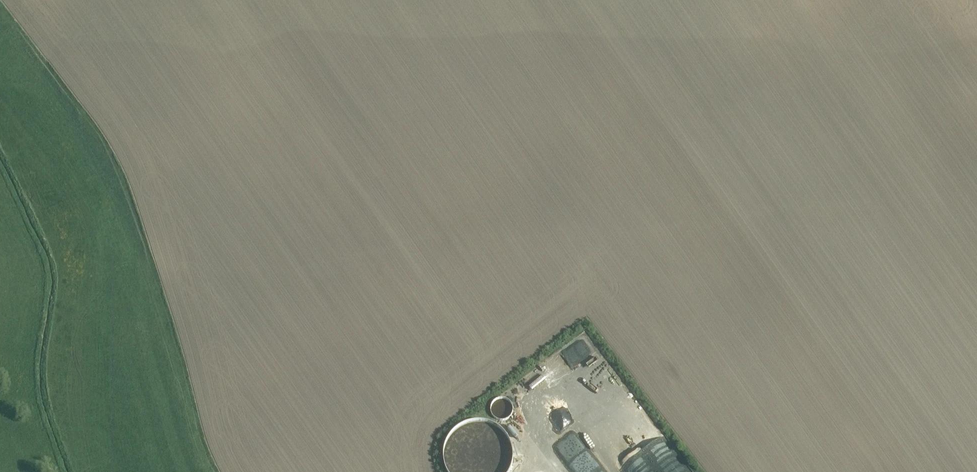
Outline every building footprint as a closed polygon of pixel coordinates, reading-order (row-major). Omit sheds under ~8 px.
[(510,455),(497,420),(478,427),(471,430),(473,434),(476,433),(478,440),(473,442),(475,446),(472,448),(475,456),(481,453),(483,458),(496,453),(499,459),(510,455)]
